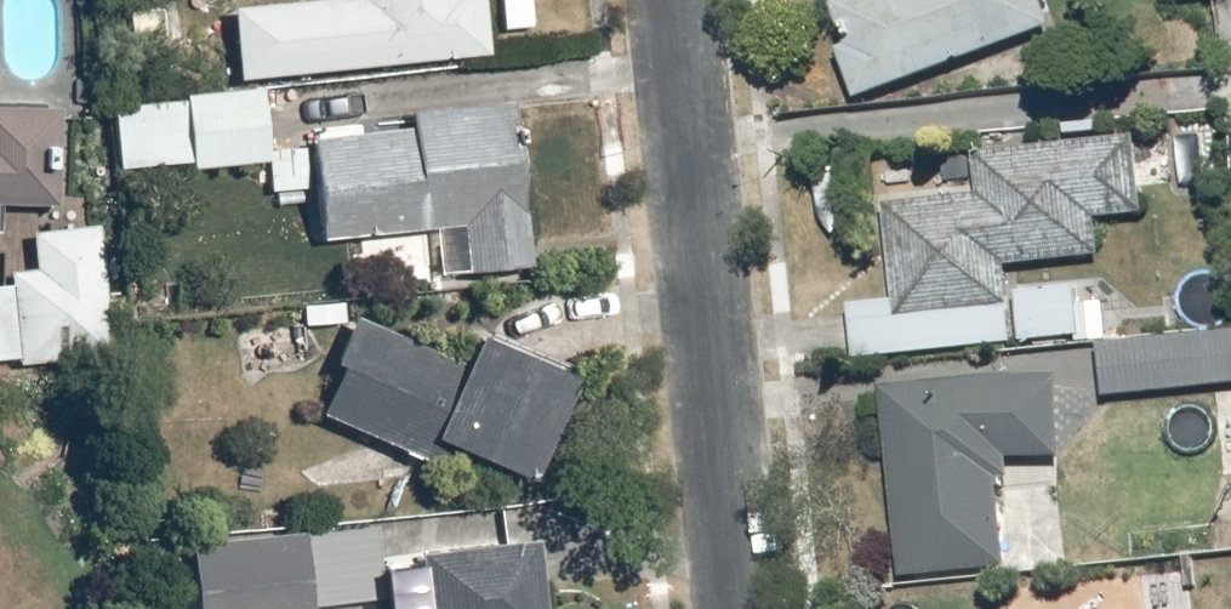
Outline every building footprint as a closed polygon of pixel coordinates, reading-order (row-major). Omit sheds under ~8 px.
[(240,3),(247,76),(496,51),(491,0),(264,0),(240,3)] [(866,96),(1061,33),(1050,0),(836,0),(866,96)] [(272,88),(121,95),(123,166),(275,160),(272,88)] [(2,235),(3,205),(62,206),(64,102),(0,101),(0,235),(2,235)] [(523,107),(320,124),(331,245),(450,235),(454,276),(536,269),(523,107)] [(986,197),(896,204),(903,292),(852,296),(856,360),(1020,348),(1013,261),(1102,254),(1099,219),(1140,216),(1133,131),(1112,132),(1110,110),(1049,115),(1051,141),(983,146),(986,197)] [(118,363),(118,227),(43,227),(43,265),(19,265),(18,283),(0,283),(0,363),(118,363)] [(1103,334),(1104,278),(1024,276),(1022,332),(1103,334)] [(1190,331),(1105,336),(1109,393),(1230,385),(1230,290),(1188,293),(1190,331)] [(474,359),(363,313),(344,360),(351,363),(328,421),(431,463),(440,441),(541,482),(586,371),(486,330),(474,359)] [(1056,362),(888,375),(904,576),(1013,568),(1007,494),(1066,489),(1056,362)] [(198,538),(202,608),(315,608),(311,531),(198,538)] [(428,549),(433,608),(551,608),(545,539),(428,549)]
